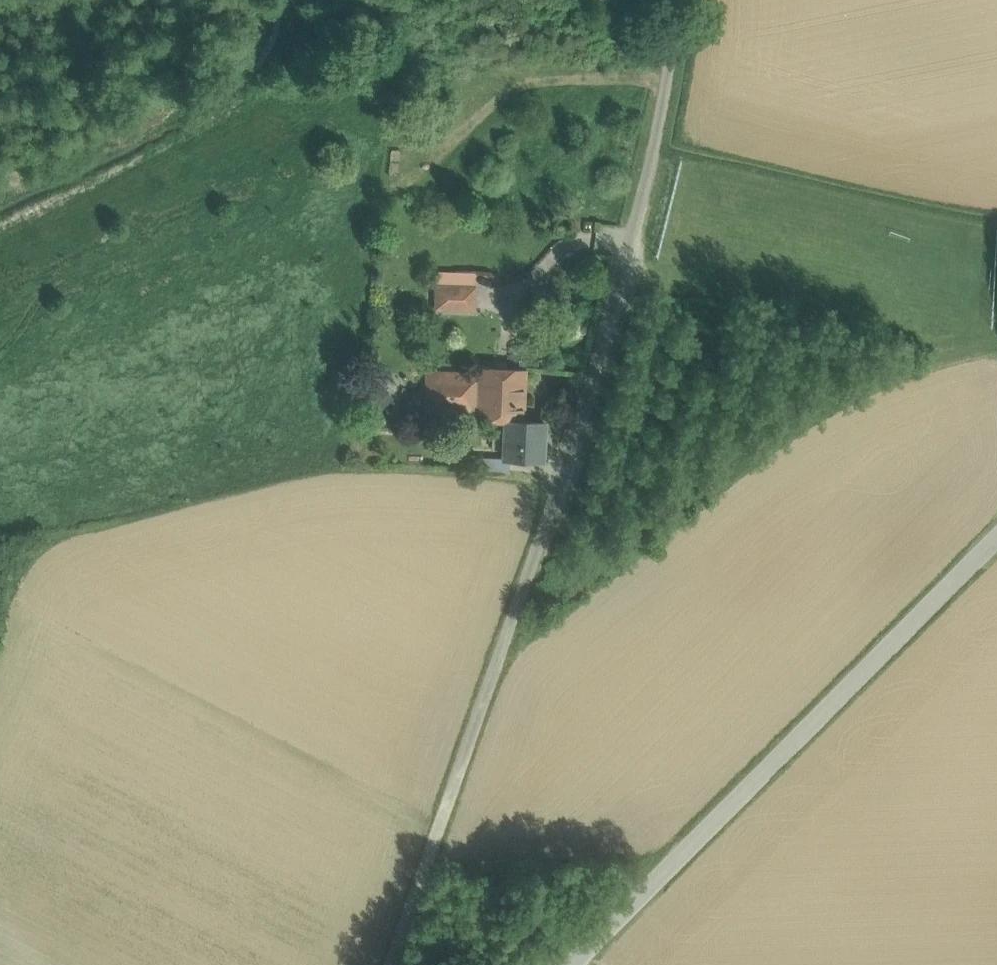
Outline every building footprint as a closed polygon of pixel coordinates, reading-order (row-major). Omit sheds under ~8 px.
[(437,275),(437,285),(476,286),(476,276),(437,275)] [(476,286),(437,285),(436,309),(475,310),(476,286)] [(478,375),(478,410),(487,420),(506,421),(506,420),(523,421),(525,369),(479,367),(478,375)] [(478,410),(478,375),(429,373),(428,413),(465,413),(465,412),(467,409),(478,410)] [(523,421),(506,420),(506,421),(504,458),(543,460),(545,422),(523,421)]
